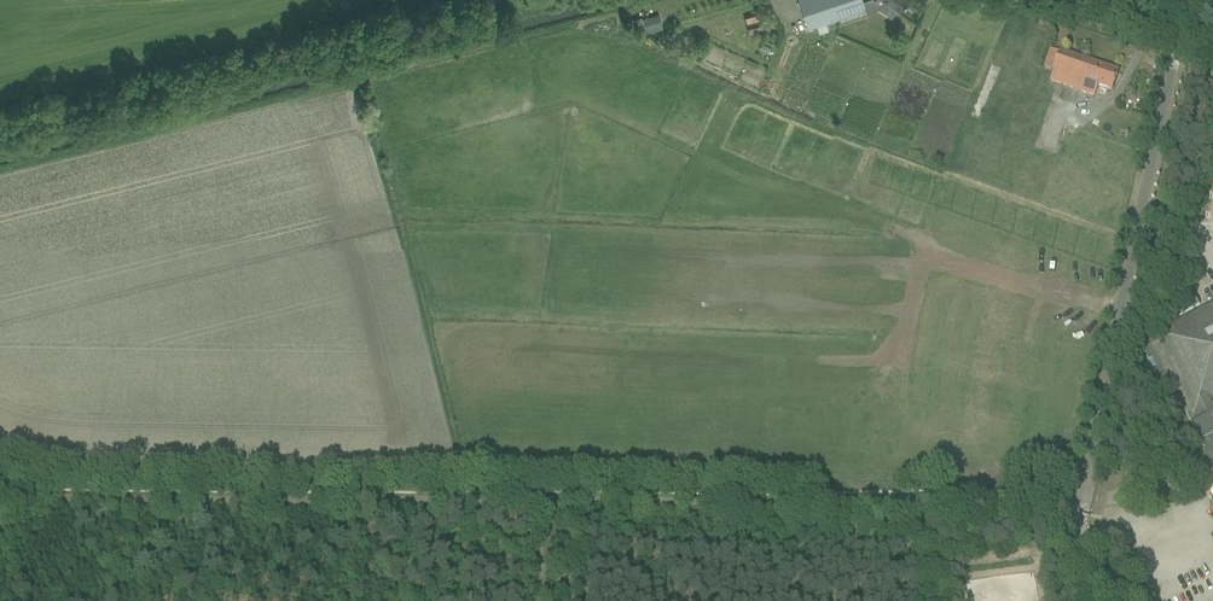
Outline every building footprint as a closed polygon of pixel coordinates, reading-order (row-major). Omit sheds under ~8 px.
[(809,28),(840,18),(866,9),(863,0),(801,0),(804,11),(809,28)] [(882,3),(879,7),(892,15),(897,8),(901,10),(907,0),(878,0),(882,3)] [(643,16),(646,32),(664,29),(661,13),(643,16)] [(750,32),(764,30),(762,13),(748,15),(750,32)] [(762,43),(760,47),(769,52),(771,47),(762,43)] [(1050,82),(1095,97),(1099,86),(1113,91),(1119,72),(1061,51),(1060,53),(1050,50),(1044,68),(1054,71),(1050,82)] [(1152,359),(1157,370),(1154,372),(1165,394),(1174,390),(1207,453),(1206,454),(1205,455),(1204,456),(1203,457),(1202,458),(1202,459),(1201,460),(1201,461),(1201,463),(1201,464),(1201,465),(1201,466),(1201,468),(1202,469),(1202,470),(1203,471),(1204,472),(1205,473),(1206,474),(1207,474),(1208,475),(1209,475),(1210,476),(1212,476),(1212,306),(1171,328),(1174,335),(1143,351),(1149,361),(1152,359)] [(1129,315),(1139,318),(1140,312),(1130,309),(1129,315)]
